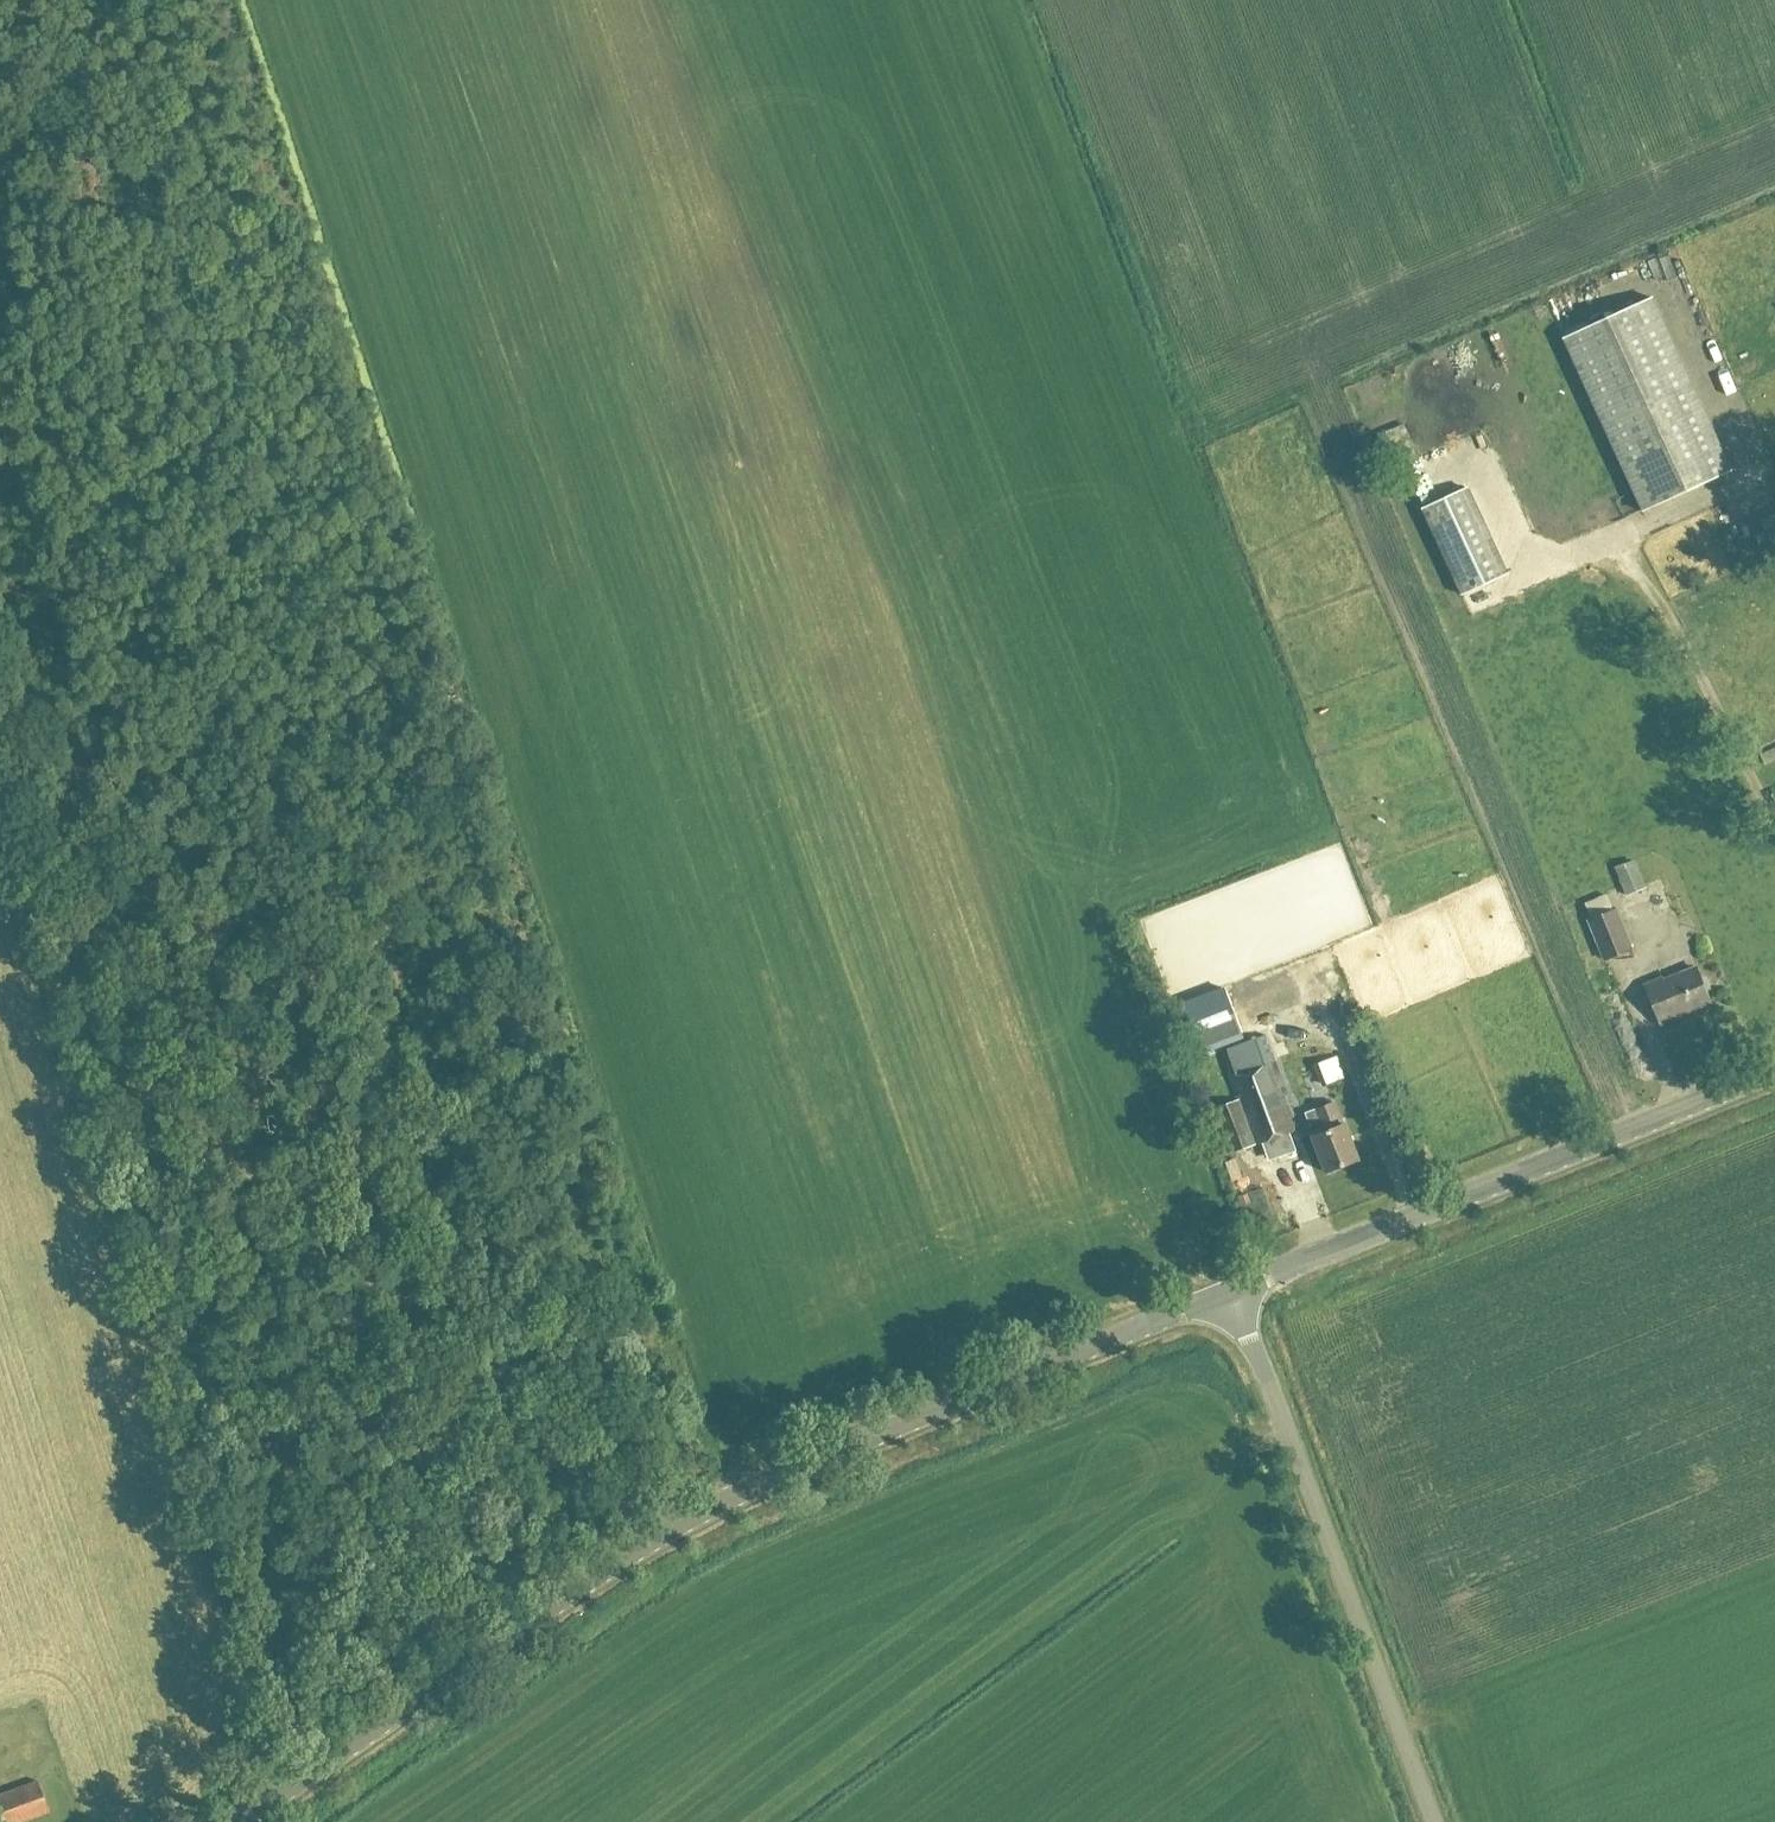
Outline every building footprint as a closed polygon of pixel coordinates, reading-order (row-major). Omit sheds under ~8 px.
[(1563,338),(1642,510),(1730,469),(1651,297),(1563,338)] [(1423,510),(1463,596),(1510,574),(1470,488),(1423,510)] [(1764,764),(1774,759),(1774,739),(1757,748),(1764,764)] [(1635,859),(1615,866),(1626,895),(1646,888),(1635,859)] [(1617,907),(1588,919),(1605,961),(1634,949),(1617,907)] [(1678,1014),(1711,1000),(1697,967),(1664,981),(1663,978),(1646,985),(1661,1024),(1679,1017),(1678,1014)] [(1226,988),(1182,1005),(1201,1054),(1245,1037),(1226,988)] [(1288,1093),(1266,1033),(1222,1050),(1240,1097),(1214,1107),(1231,1152),(1298,1128),(1285,1094),(1288,1093)] [(1314,1135),(1328,1171),(1359,1160),(1346,1123),(1344,1124),(1336,1102),(1319,1108),(1327,1130),(1314,1135)] [(50,1812),(39,1778),(0,1793),(0,1821),(22,1821),(50,1812)]
